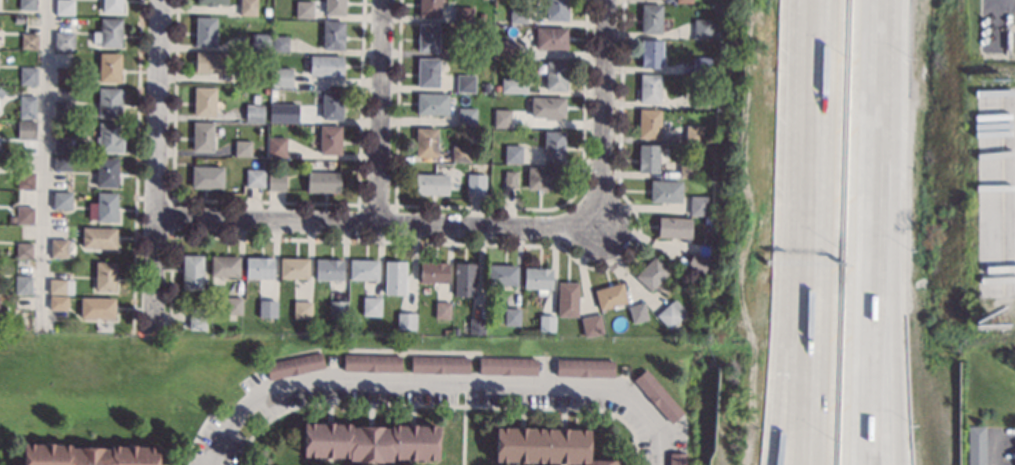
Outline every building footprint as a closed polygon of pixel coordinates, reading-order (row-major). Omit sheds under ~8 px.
[(19,10),(19,0),(36,0),(36,10),(19,10)] [(55,14),(56,0),(74,0),(74,15),(55,14)] [(101,12),(101,0),(122,0),(122,13),(101,12)] [(239,15),(240,0),(257,0),(256,15),(239,15)] [(313,18),(295,18),(295,0),(313,1),(313,18)] [(325,14),(325,0),(344,0),(344,15),(325,14)] [(419,17),(420,0),(442,0),(441,18),(419,17)] [(545,20),(546,0),(567,0),(567,21),(545,20)] [(526,23),(509,23),(510,5),(527,6),(526,23)] [(661,32),(641,32),(642,5),(662,5),(661,32)] [(472,24),(454,23),(455,6),(472,7),(472,24)] [(216,46),(195,46),(195,16),(217,16),(216,46)] [(122,18),(121,47),(100,47),(100,43),(92,42),(93,31),(100,31),(101,17),(122,18)] [(712,20),(712,38),(693,38),(693,19),(712,20)] [(344,20),(344,50),(322,49),(323,20),(344,20)] [(438,23),(438,52),(417,51),(418,23),(438,23)] [(567,27),(566,50),(535,49),(535,26),(567,27)] [(75,32),(74,50),(55,50),(56,31),(75,32)] [(38,32),(38,49),(21,49),(21,32),(38,32)] [(270,52),(251,52),(251,33),(270,33),(270,52)] [(289,52),(271,51),(272,35),(289,35),(289,52)] [(517,40),(517,58),(498,57),(498,40),(517,40)] [(661,67),(640,66),(641,40),(661,41),(661,67)] [(121,82),(99,81),(100,52),(101,52),(122,53),(121,82)] [(229,54),(228,73),(194,72),(195,52),(229,54)] [(343,56),(343,76),(309,74),(310,55),(343,56)] [(709,73),(692,73),(693,56),(709,57),(709,73)] [(440,59),(439,88),(417,87),(418,58),(440,59)] [(566,62),(565,91),(545,91),(546,61),(566,62)] [(37,85),(20,85),(20,66),(38,67),(37,85)] [(257,70),(256,86),(239,86),(240,69),(257,70)] [(295,71),(295,87),(277,87),(278,70),(295,71)] [(474,92),(456,92),(456,74),(474,74),(474,92)] [(659,103),(639,103),(640,74),(660,75),(659,103)] [(524,77),(524,94),(504,93),(505,76),(524,77)] [(216,86),(216,116),(193,116),(194,86),(216,86)] [(120,88),(119,118),(98,117),(98,118),(91,118),(92,101),(98,102),(99,87),(120,88)] [(342,119),(322,119),(322,90),(343,90),(342,119)] [(709,108),(692,107),(692,90),(709,91),(709,108)] [(448,93),(447,115),(415,114),(416,92),(448,93)] [(36,118),(19,117),(19,95),(24,95),(36,95),(36,118)] [(565,97),(565,118),(530,117),(531,97),(565,97)] [(264,121),(245,121),(245,104),(264,104),(264,121)] [(311,122),(294,122),(294,106),(311,106),(311,122)] [(475,126),(457,126),(458,108),(460,108),(475,108),(475,126)] [(510,128),(493,127),(494,108),(511,108),(510,128)] [(659,138),(638,137),(638,109),(660,109),(659,138)] [(277,114),(276,122),(269,122),(269,113),(277,114)] [(36,121),(35,139),(17,138),(18,120),(36,121)] [(214,122),(213,152),(191,151),(192,121),(214,122)] [(119,136),(123,136),(123,152),(99,152),(99,122),(119,122),(119,136)] [(342,126),(341,155),(319,155),(320,125),(342,126)] [(701,143),(684,143),(685,126),(702,126),(701,143)] [(437,128),(437,156),(415,156),(415,128),(437,128)] [(564,132),(563,161),(543,160),(544,131),(564,132)] [(287,136),(286,157),(267,156),(268,136),(287,136)] [(251,156),(234,156),(234,140),(252,140),(251,156)] [(522,145),(522,163),(504,163),(504,144),(522,145)] [(658,172),(638,172),(638,144),(659,145),(658,172)] [(470,146),(469,162),(451,162),(451,145),(470,146)] [(70,170),(54,170),(54,155),(71,156),(70,170)] [(118,187),(96,187),(97,157),(118,158),(118,187)] [(697,160),(696,178),(679,178),(679,160),(697,160)] [(223,167),(223,189),(191,188),(192,166),(223,167)] [(515,171),(515,188),(503,187),(504,170),(507,170),(507,167),(515,167),(515,171)] [(557,168),(556,190),(526,189),(527,167),(557,168)] [(264,187),(245,187),(246,169),(264,169),(264,187)] [(34,189),(17,189),(18,171),(35,171),(34,189)] [(340,172),(339,193),(306,192),(306,171),(340,172)] [(286,190),(268,190),(268,172),(286,172),(286,190)] [(448,174),(447,194),(414,193),(414,173),(448,174)] [(485,174),(485,197),(466,196),(467,173),(485,174)] [(681,181),(680,202),(649,201),(650,180),(681,181)] [(72,192),(72,209),(53,209),(54,191),(72,192)] [(117,222),(96,222),(96,219),(91,219),(91,202),(97,202),(97,192),(117,193),(117,222)] [(706,215),(688,215),(688,196),(707,197),(706,215)] [(34,224),(16,223),(16,206),(34,206),(34,224)] [(691,218),(690,238),(657,237),(658,217),(691,218)] [(116,228),(116,248),(82,247),(82,227),(116,228)] [(710,238),(709,245),(702,243),(703,237),(710,238)] [(68,239),(67,257),(50,257),(51,238),(68,239)] [(32,258),(16,258),(16,242),(33,242),(32,258)] [(693,252),(709,261),(700,276),(684,267),(693,252)] [(202,256),(201,289),(182,288),(183,255),(202,256)] [(669,269),(650,291),(634,276),(653,255),(669,269)] [(239,257),(239,276),(210,275),(211,256),(239,257)] [(274,258),(273,278),(245,277),(246,257),(274,258)] [(309,259),(308,278),(280,277),(280,258),(309,259)] [(343,260),(342,279),(315,279),(316,259),(343,260)] [(379,260),(378,280),(349,279),(350,259),(379,260)] [(115,290),(95,290),(95,261),(115,261),(115,290)] [(405,261),(405,294),(384,294),(385,261),(405,261)] [(447,263),(447,282),(420,282),(420,262),(447,263)] [(475,263),(474,296),(453,295),(454,262),(475,263)] [(516,265),(516,284),(488,283),(488,265),(516,265)] [(551,268),(551,289),(549,289),(549,294),(536,293),(536,289),(523,288),(523,267),(551,268)] [(31,293),(15,293),(15,276),(31,276),(31,293)] [(73,294),(48,293),(48,279),(55,279),(73,279),(73,294)] [(577,283),(577,317),(556,316),(557,282),(577,283)] [(626,302),(598,310),(593,290),(621,283),(626,302)] [(67,296),(67,310),(48,309),(48,295),(67,296)] [(115,298),(114,319),(79,317),(80,297),(115,298)] [(243,297),(242,314),(240,314),(225,314),(226,297),(243,297)] [(277,300),(276,317),(257,316),(258,299),(277,300)] [(380,316),(367,316),(367,299),(378,299),(380,299),(380,316)] [(685,311),(681,315),(682,316),(668,329),(655,315),(669,302),(670,303),(674,299),(685,311)] [(311,301),(311,318),(293,318),(293,300),(311,301)] [(329,301),(347,302),(346,318),(328,318),(329,301)] [(451,302),(450,318),(434,318),(434,301),(451,302)] [(646,318),(631,323),(627,307),(642,303),(646,318)] [(204,313),(205,313),(205,330),(188,329),(188,313),(190,313),(190,307),(204,307),(204,313)] [(520,308),(519,325),(503,324),(503,308),(520,308)] [(415,313),(414,328),(396,328),(397,312),(415,313)] [(602,332),(584,337),(580,318),(598,313),(602,332)] [(554,315),(554,332),(537,331),(538,315),(554,315)] [(482,334),(469,333),(469,318),(483,318),(482,334)] [(324,367),(267,379),(264,363),(321,352),(324,367)] [(401,373),(342,372),(343,354),(401,355),(401,373)] [(469,373),(411,372),(411,355),(469,356),(469,373)] [(537,359),(536,376),(478,373),(479,356),(537,359)] [(613,378),(557,377),(557,360),(614,361),(613,378)] [(683,412),(671,423),(632,382),(644,371),(683,412)] [(438,426),(437,459),(391,458),(391,461),(379,461),(379,463),(358,463),(358,460),(349,460),(349,457),(302,456),(303,423),(351,424),(351,427),(359,427),(359,425),(383,426),(383,428),(391,428),(391,425),(438,426)] [(984,425),(984,464),(967,464),(967,425),(984,425)] [(620,460),(620,464),(586,464),(586,462),(496,460),(496,427),(589,429),(588,459),(620,460)] [(158,446),(157,464),(22,464),(23,443),(70,445),(70,449),(78,449),(78,447),(101,447),(101,448),(110,448),(110,445),(158,446)] [(684,453),(684,464),(668,464),(668,453),(684,453)]
